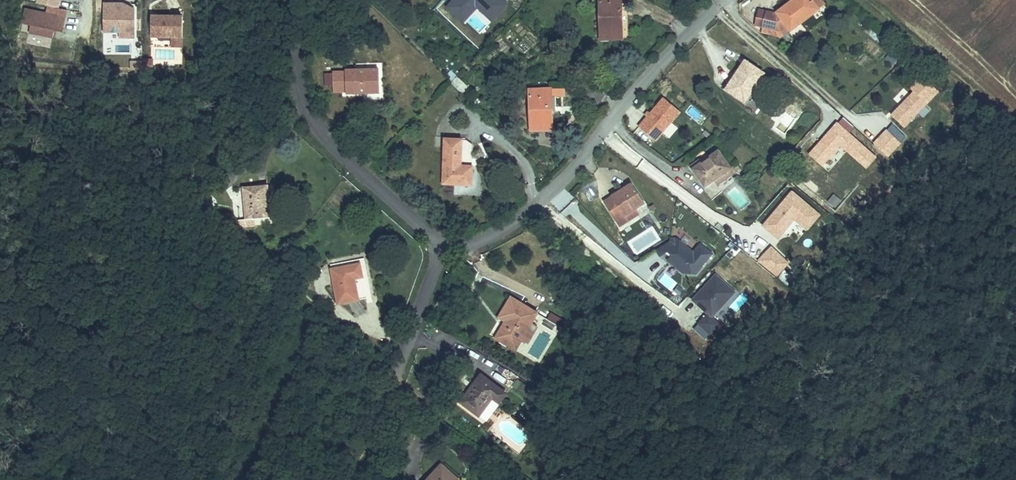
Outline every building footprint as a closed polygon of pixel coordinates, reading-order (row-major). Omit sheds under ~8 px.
[(445,8),(463,24),(476,9),(490,22),(511,0),(452,0),(445,8)] [(590,39),(613,39),(612,0),(589,0),(590,39)] [(775,16),(774,18),(765,23),(775,41),(784,36),(786,34),(790,30),(794,34),(820,8),(812,0),(791,0),(775,16)] [(119,38),(135,38),(135,11),(127,11),(127,14),(123,14),(123,4),(104,4),(103,31),(119,32),(119,38)] [(127,11),(135,11),(135,9),(123,4),(123,14),(127,14),(127,11)] [(65,17),(25,9),(22,23),(31,25),(30,33),(52,37),(54,30),(58,31),(59,26),(63,27),(65,17)] [(147,17),(147,37),(172,37),(183,37),(183,17),(147,17)] [(775,41),(765,23),(758,26),(768,45),(775,41)] [(794,34),(790,30),(786,34),(790,39),(794,34)] [(183,37),(172,37),(172,48),(183,48),(183,37)] [(142,61),(142,70),(152,70),(152,60),(142,60),(142,61)] [(142,61),(131,61),(131,70),(142,70),(142,61)] [(740,63),(720,92),(739,105),(747,93),(759,76),(740,63)] [(316,82),(316,90),(331,90),(331,92),(368,91),(367,66),(331,67),(332,69),(332,82),(316,82)] [(315,70),(316,82),(332,82),(332,69),(315,70)] [(447,74),(440,81),(456,96),(462,90),(447,74)] [(759,76),(747,93),(754,99),(766,81),(759,76)] [(544,93),(522,94),(525,136),(545,135),(544,93)] [(552,93),(544,93),(545,115),(548,115),(547,102),(553,101),(552,93)] [(655,142),(680,112),(662,96),(636,126),(655,142)] [(916,109),(888,138),(897,146),(924,117),(916,109)] [(454,143),(436,142),(434,186),(462,188),(464,171),(453,170),(454,143)] [(687,177),(701,194),(709,186),(726,173),(712,156),(687,177)] [(870,167),(861,160),(852,171),(861,178),(870,167)] [(378,166),(373,172),(383,182),(389,176),(378,166)] [(726,173),(709,186),(715,193),(735,176),(729,169),(726,173)] [(574,178),(565,188),(572,195),(582,185),(574,178)] [(550,200),(560,212),(574,200),(564,188),(550,200)] [(257,189),(232,191),(235,224),(228,224),(229,233),(244,232),(243,224),(259,222),(257,189)] [(625,189),(597,206),(609,228),(629,217),(637,212),(625,189)] [(806,232),(820,214),(789,189),(760,226),(778,240),(793,221),(806,232)] [(629,217),(609,228),(614,237),(633,225),(629,217)] [(669,241),(656,250),(660,257),(668,252),(672,255),(667,260),(683,273),(696,274),(712,253),(700,244),(693,252),(677,239),(670,238),(669,241)] [(780,245),(768,258),(778,267),(791,254),(780,245)] [(347,270),(321,275),(328,310),(348,306),(345,283),(350,282),(347,270)] [(735,292),(715,274),(708,282),(714,288),(705,297),(700,292),(692,300),(711,317),(735,292)] [(708,282),(700,292),(705,297),(714,288),(708,282)] [(503,287),(490,305),(496,310),(484,327),(501,339),(508,330),(514,335),(528,317),(521,312),(526,305),(503,287)] [(474,378),(455,406),(474,421),(487,402),(493,405),(499,396),(474,378)] [(429,479),(446,479),(438,471),(429,479)]
